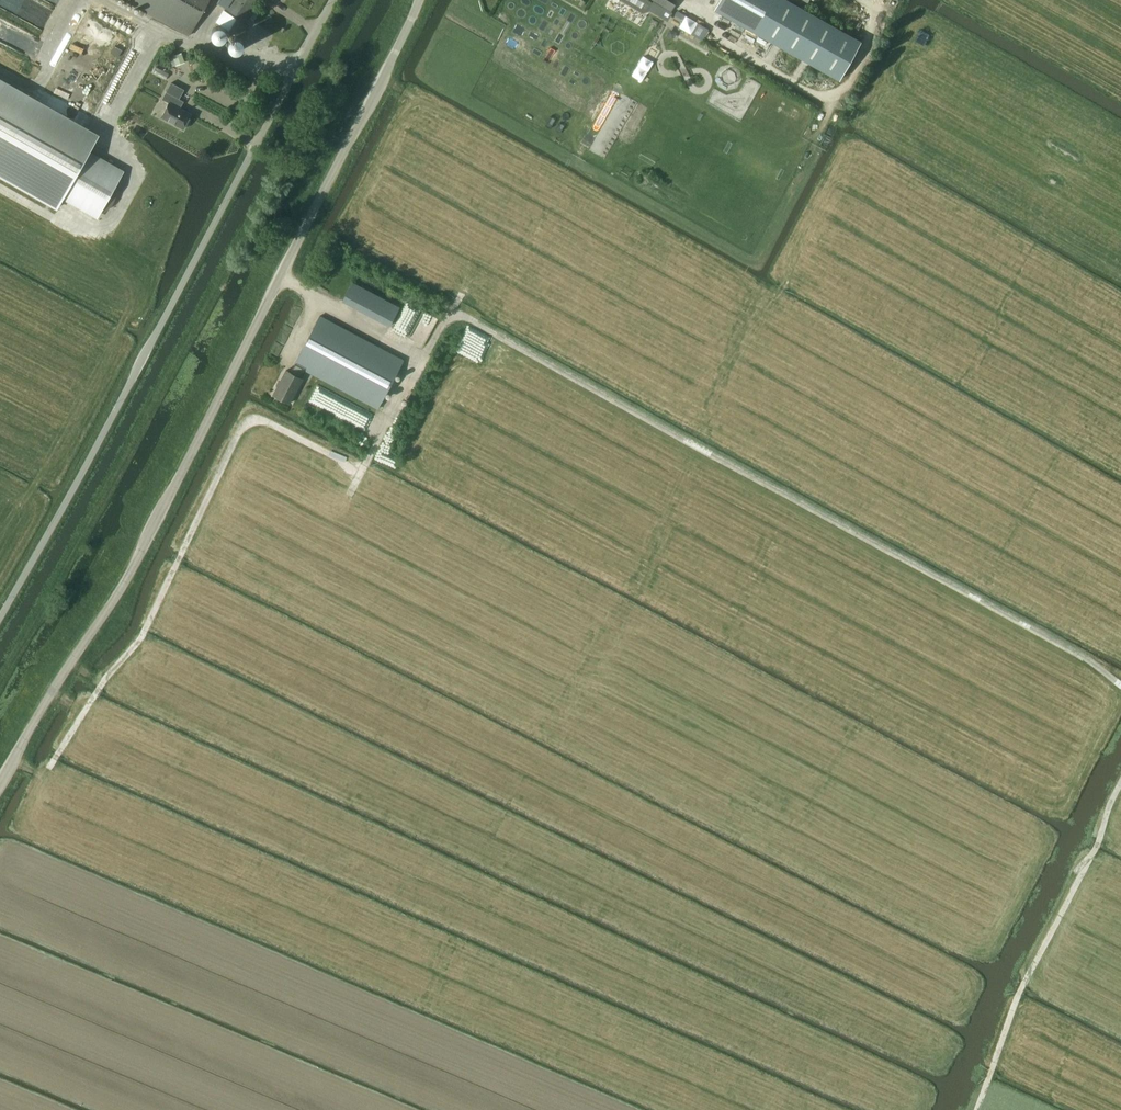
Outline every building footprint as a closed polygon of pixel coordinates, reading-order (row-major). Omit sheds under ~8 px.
[(208,0),(125,0),(189,35),(208,0)] [(260,0),(231,0),(217,21),(239,37),(247,26),(245,25),(260,0)] [(643,13),(649,10),(655,1),(653,0),(621,0),(643,13)] [(671,11),(675,5),(667,0),(653,0),(655,1),(671,11)] [(788,0),(720,0),(715,9),(839,79),(861,41),(788,0)] [(655,1),(649,10),(663,19),(667,18),(671,11),(655,1)] [(638,10),(632,22),(642,27),(648,16),(638,10)] [(685,15),(679,27),(691,34),(697,22),(685,15)] [(697,22),(691,34),(702,40),(709,29),(697,22)] [(656,58),(659,53),(652,48),(649,54),(656,58)] [(182,53),(173,56),(176,65),(185,62),(182,53)] [(643,55),(633,78),(645,83),(655,60),(643,55)] [(244,79),(240,86),(245,89),(249,81),(244,79)] [(0,82),(0,174),(58,207),(63,199),(95,217),(98,213),(105,211),(108,209),(111,206),(113,203),(115,198),(116,192),(115,183),(122,170),(90,152),(98,137),(0,82)] [(183,129),(191,114),(175,105),(184,89),(171,82),(162,99),(169,103),(161,117),(183,129)] [(134,121),(134,123),(143,127),(144,126),(145,123),(136,118),(134,121)] [(594,149),(611,152),(614,136),(597,133),(594,149)] [(390,326),(399,308),(352,282),(342,300),(390,326)] [(286,370),(273,394),(290,403),(303,379),(299,377),(303,369),(377,409),(403,360),(320,316),(294,364),(290,372),(286,370)] [(370,422),(374,412),(316,386),(310,399),(342,412),(343,410),(370,422)]
